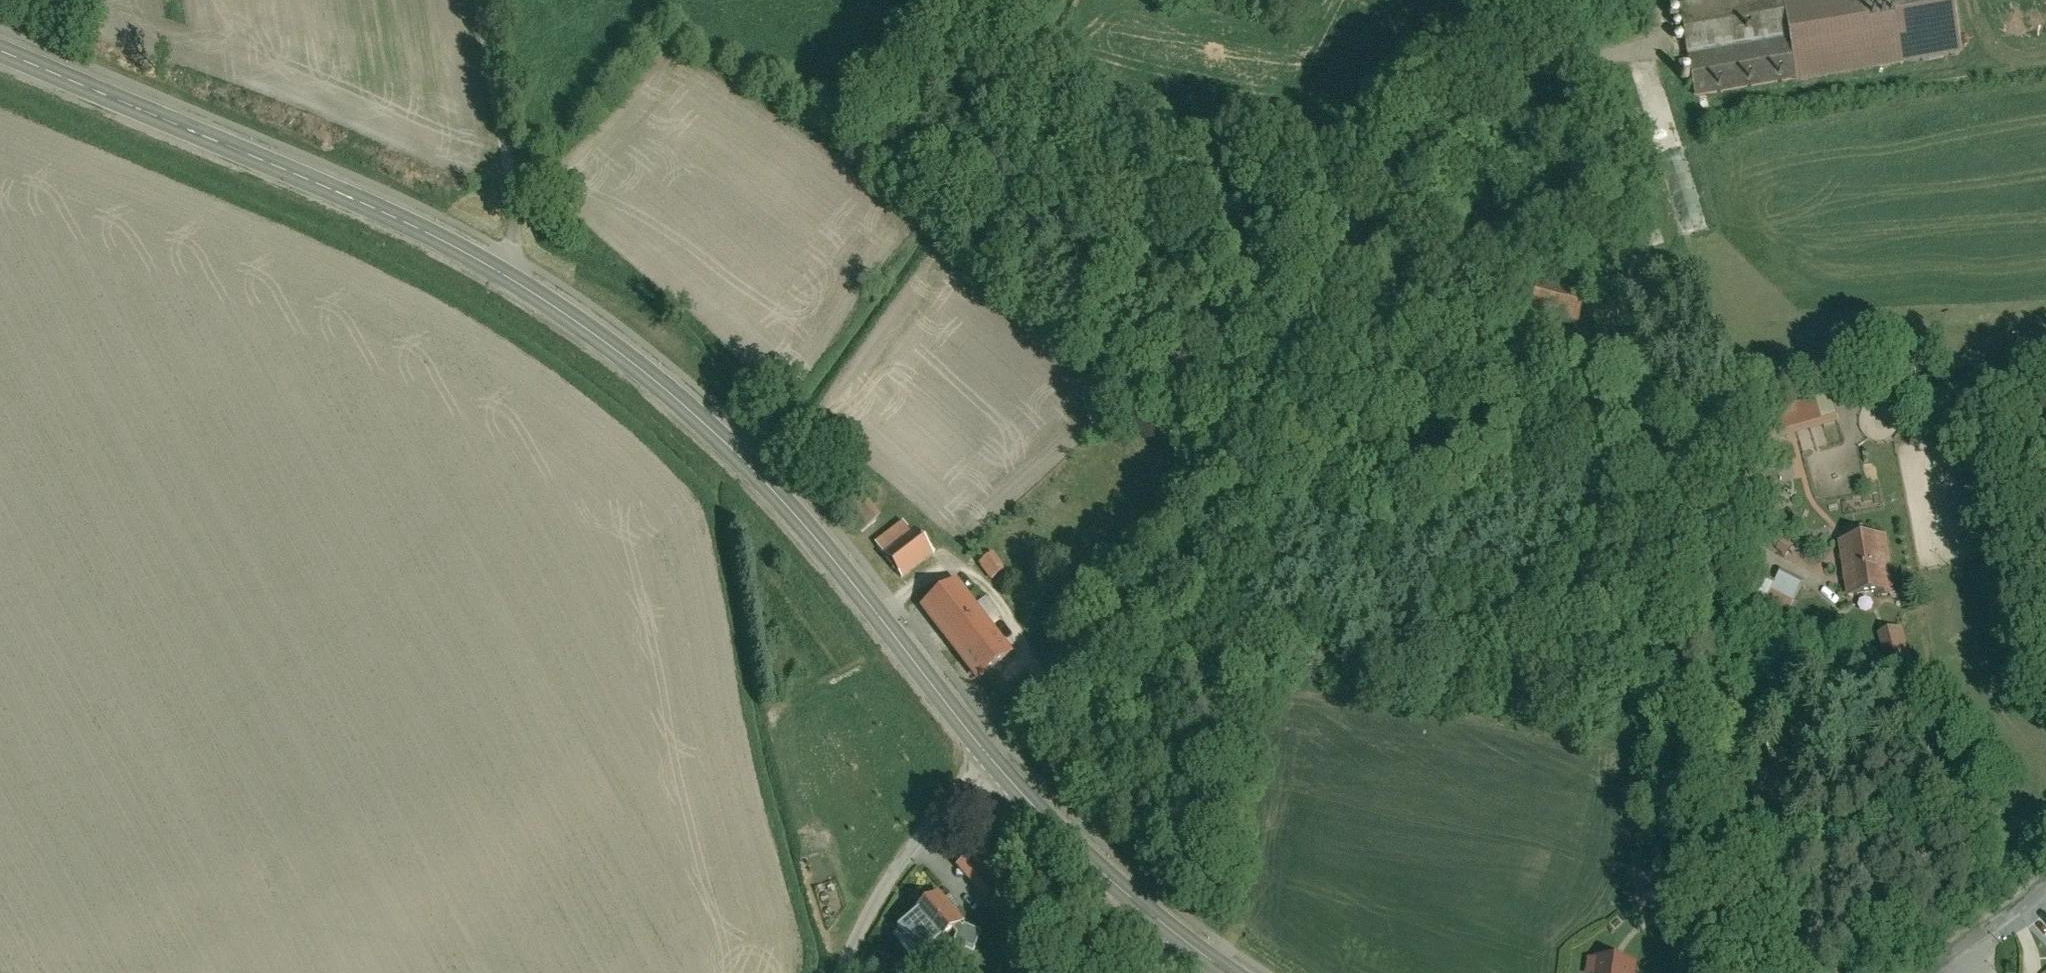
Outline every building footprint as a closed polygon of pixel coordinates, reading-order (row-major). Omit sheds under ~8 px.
[(1954,0),(1692,0),(1680,2),(1695,95),(1962,51),(1954,0)] [(1787,407),(1794,434),(1841,421),(1833,394),(1787,407)] [(905,519),(873,544),(902,581),(933,557),(905,519)] [(1883,538),(1836,544),(1843,601),(1891,595),(1883,538)] [(995,552),(981,563),(993,580),(1007,569),(995,552)] [(1770,601),(1793,611),(1806,583),(1783,573),(1770,601)] [(918,610),(974,681),(1010,652),(954,581),(918,610)] [(1898,631),(1876,637),(1886,669),(1908,662),(1898,631)] [(979,850),(959,867),(987,899),(1006,882),(979,850)] [(960,924),(935,892),(909,912),(934,944),(960,924)] [(978,949),(983,931),(961,925),(956,943),(978,949)] [(1592,972),(1634,972),(1635,966),(1593,962),(1592,972)]
